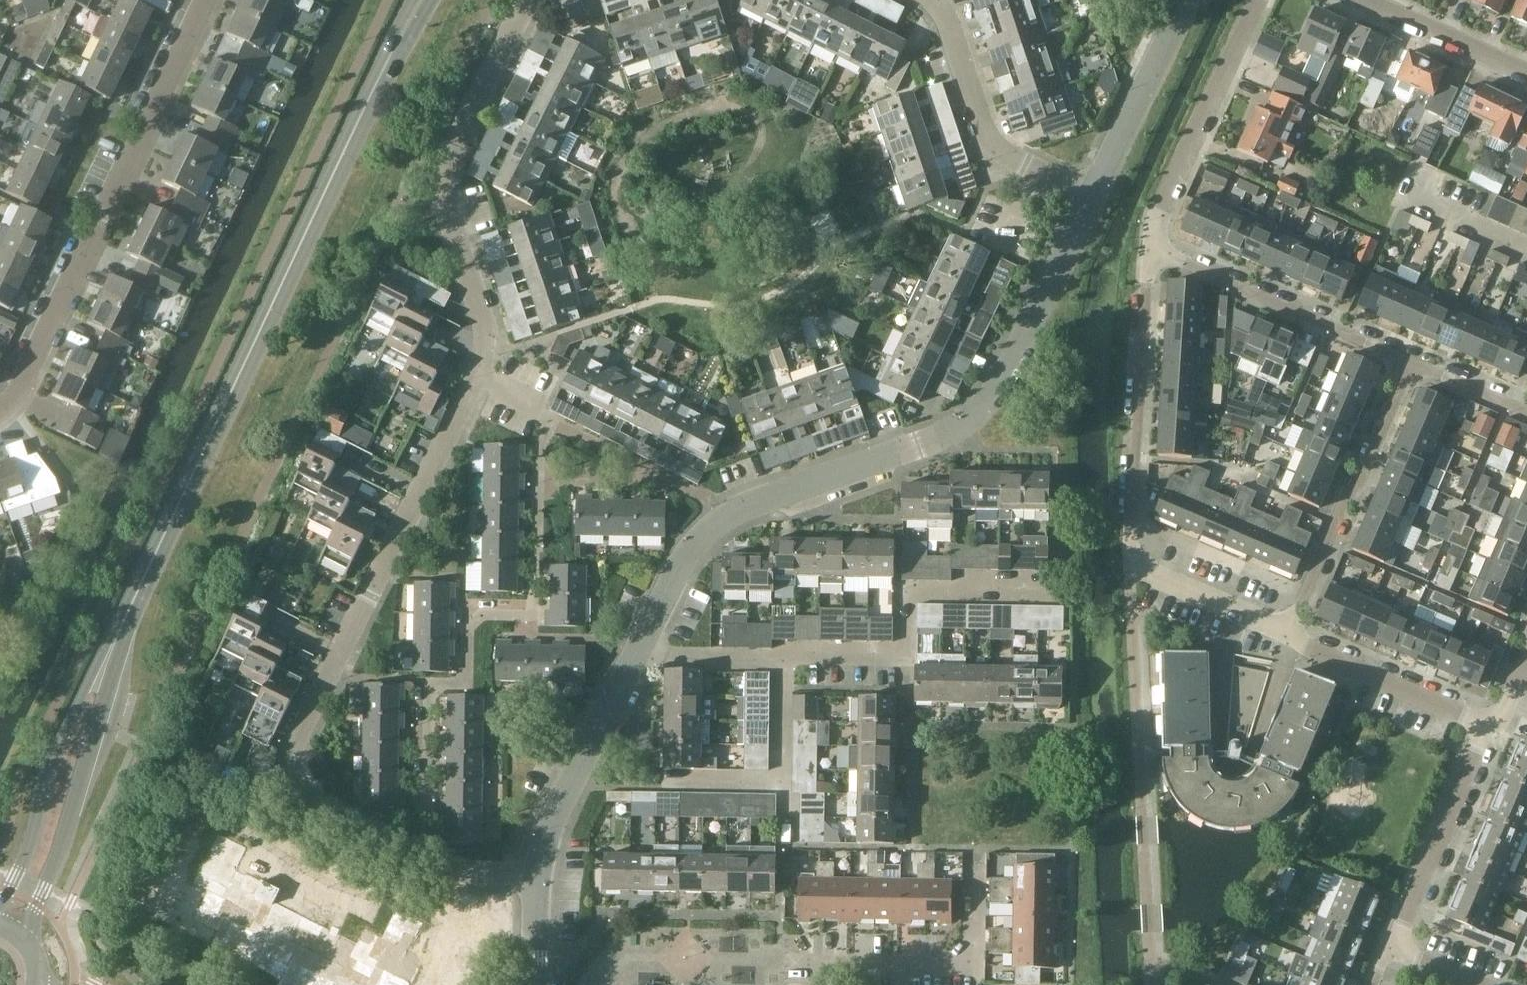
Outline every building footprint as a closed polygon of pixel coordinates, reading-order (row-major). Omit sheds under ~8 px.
[(27,19),(49,10),(46,0),(20,0),(27,19)] [(56,20),(65,25),(76,3),(69,0),(66,0),(56,20)] [(110,20),(140,35),(151,12),(125,0),(120,0),(110,20)] [(142,2),(166,13),(170,4),(163,1),(163,0),(143,0),(142,2)] [(236,11),(269,27),(280,4),(294,11),(299,0),(242,0),(236,11)] [(308,0),(301,0),(297,8),(308,13),(313,2),(308,0)] [(606,16),(617,13),(613,0),(601,0),(606,16)] [(636,19),(649,60),(676,51),(663,10),(647,15),(642,0),(630,0),(636,19)] [(663,10),(676,51),(729,33),(717,0),(694,0),(689,2),(663,10)] [(765,20),(775,0),(744,0),(741,8),(765,20)] [(790,32),(806,0),(775,0),(765,20),(790,32)] [(814,45),(833,7),(820,0),(806,0),(790,32),(814,45)] [(873,13),(880,0),(867,0),(863,8),(873,13)] [(1000,21),(1038,8),(1050,4),(1049,0),(976,0),(974,1),(978,12),(996,6),(1000,21)] [(1469,1),(1472,2),(1471,5),(1472,7),(1480,11),(1482,10),(1483,7),(1486,9),(1490,0),(1470,0),(1469,1)] [(1486,9),(1489,10),(1488,12),(1489,15),(1496,18),(1498,17),(1500,15),(1503,16),(1510,0),(1490,0),(1486,9)] [(1511,17),(1526,24),(1526,0),(1518,0),(1511,17)] [(896,4),(888,20),(898,25),(906,9),(896,4)] [(814,45),(838,57),(858,19),(843,12),(833,7),(814,45)] [(987,41),(991,53),(1047,34),(1038,8),(1000,21),(1005,35),(987,41)] [(1328,63),(1331,56),(1346,22),(1318,10),(1299,50),(1328,63)] [(243,44),(237,56),(266,70),(272,57),(258,50),(269,27),(236,11),(225,35),(243,44)] [(91,38),(100,42),(130,57),(140,35),(110,20),(102,16),(91,38)] [(649,60),(636,19),(610,28),(624,68),(649,60)] [(858,19),(838,57),(863,69),(882,31),(868,24),(858,19)] [(1098,27),(1095,19),(1087,22),(1089,26),(1094,29),(1098,27)] [(56,20),(46,43),(55,47),(65,25),(56,20)] [(1344,56),(1363,65),(1358,76),(1369,81),(1375,69),(1373,68),(1386,41),(1357,28),(1344,56)] [(882,31),(863,69),(888,81),(885,87),(897,93),(911,65),(900,59),(908,44),(882,31)] [(555,64),(594,83),(606,58),(594,52),(599,42),(578,32),(573,42),(568,39),(555,64)] [(1013,59),(1018,73),(1056,60),(1047,34),(991,53),(995,65),(1013,59)] [(534,41),(529,51),(545,59),(550,49),(534,41)] [(100,42),(89,64),(120,79),(130,57),(100,42)] [(55,47),(46,43),(35,66),(44,70),(55,47)] [(1388,76),(1416,89),(1429,60),(1401,48),(1388,76)] [(751,49),(747,57),(752,59),(756,51),(751,49)] [(213,60),(202,84),(234,99),(245,76),(260,83),(266,70),(237,56),(231,68),(213,60)] [(1328,63),(1318,84),(1310,103),(1323,109),(1344,61),(1331,56),(1328,63)] [(1005,93),(1008,105),(1065,86),(1056,60),(1018,73),(1023,87),(1005,93)] [(1429,60),(1416,89),(1432,96),(1426,110),(1445,119),(1458,91),(1450,87),(1456,73),(1429,60)] [(12,61),(1,84),(10,88),(21,66),(12,61)] [(120,79),(89,64),(79,87),(109,101),(120,79)] [(543,89),(581,108),(594,83),(555,64),(543,89)] [(516,76),(532,84),(537,74),(521,66),(516,76)] [(1276,88),(1310,103),(1318,84),(1285,69),(1276,88)] [(797,80),(788,97),(790,98),(787,103),(808,114),(810,109),(810,108),(812,109),(821,92),(797,80)] [(0,86),(0,109),(10,88),(1,84),(0,86)] [(77,130),(74,128),(89,98),(58,84),(48,106),(36,100),(26,122),(29,124),(37,128),(68,142),(71,143),(77,130)] [(209,116),(203,128),(232,142),(238,129),(223,122),(234,99),(202,84),(191,107),(209,116)] [(536,104),(531,113),(569,132),(581,108),(543,89),(532,84),(525,98),(536,104)] [(947,95),(943,84),(926,90),(929,101),(947,95)] [(1472,114),(1497,126),(1511,99),(1484,85),(1479,94),(1465,88),(1444,132),(1436,148),(1445,152),(1453,137),(1457,136),(1458,134),(1462,135),(1472,114)] [(1065,86),(1008,105),(1012,117),(1030,111),(1035,126),(1042,123),(1047,137),(1078,126),(1065,86)] [(520,108),(525,98),(509,90),(504,100),(520,108)] [(883,134),(923,120),(914,94),(874,107),(883,134)] [(1526,172),(1526,170),(1526,107),(1511,99),(1497,126),(1492,137),(1489,143),(1501,149),(1507,148),(1510,146),(1515,135),(1524,139),(1512,164),(1526,172)] [(1259,109),(1249,130),(1295,151),(1299,142),(1282,134),(1288,123),(1259,109)] [(826,110),(823,115),(821,120),(832,125),(834,121),(837,115),(826,110)] [(938,127),(955,121),(952,110),(935,116),(938,127)] [(508,133),(519,138),(557,157),(569,132),(531,113),(524,128),(497,115),(492,125),(508,133)] [(932,146),(923,120),(883,134),(891,160),(932,146)] [(1430,160),(1436,148),(1444,132),(1427,123),(1413,151),(1430,160)] [(18,146),(27,150),(57,164),(68,142),(37,128),(29,124),(18,146)] [(184,135),(173,158),(205,174),(216,151),(225,155),(232,142),(203,128),(197,141),(184,135)] [(1295,151),(1249,130),(1239,150),(1269,164),(1274,152),(1291,160),(1295,151)] [(1392,133),(1387,143),(1397,147),(1399,142),(1397,136),(1392,133)] [(891,160),(900,186),(941,172),(935,156),(964,147),(960,136),(932,146),(891,160)] [(519,138),(507,162),(545,181),(557,157),(519,138)] [(485,139),(480,149),(496,158),(501,147),(485,139)] [(27,150),(16,172),(47,186),(57,164),(27,150)] [(179,191),(174,203),(202,217),(209,203),(194,197),(205,174),(173,158),(161,182),(179,191)] [(545,181),(507,162),(494,187),(532,207),(545,181)] [(955,179),(972,173),(969,162),(952,168),(955,179)] [(1479,163),(1470,181),(1499,195),(1508,177),(1479,163)] [(472,164),(467,174),(483,182),(489,172),(472,164)] [(1205,179),(1226,188),(1231,176),(1210,167),(1205,179)] [(852,173),(850,174),(854,185),(856,184),(862,182),(858,171),(852,173)] [(47,186),(16,172),(6,194),(36,208),(47,186)] [(909,212),(917,209),(927,206),(958,221),(966,204),(964,203),(964,204),(957,202),(949,202),(948,199),(949,199),(941,172),(900,186),(909,212)] [(1276,188),(1312,204),(1318,192),(1282,176),(1276,188)] [(1237,189),(1247,193),(1251,184),(1241,180),(1237,189)] [(1251,184),(1247,193),(1256,198),(1260,189),(1251,184)] [(593,195),(591,194),(585,191),(581,199),(588,203),(592,196),(593,195)] [(1278,201),(1288,206),(1292,197),(1282,192),(1278,201)] [(1182,231),(1202,239),(1217,204),(1197,195),(1182,231)] [(1488,218),(1498,223),(1508,201),(1497,196),(1488,218)] [(1292,197),(1288,206),(1297,210),(1302,201),(1292,197)] [(1202,239),(1222,248),(1239,209),(1219,200),(1217,204),(1202,239)] [(1498,223),(1509,228),(1519,206),(1508,201),(1498,223)] [(150,207),(138,231),(171,246),(182,223),(196,230),(202,217),(174,203),(168,215),(150,207)] [(1520,233),(1526,218),(1526,210),(1519,206),(1509,228),(1520,233)] [(20,207),(9,229),(40,244),(50,221),(20,207)] [(1222,248),(1242,257),(1259,217),(1239,209),(1222,248)] [(1418,229),(1422,220),(1401,211),(1391,232),(1406,239),(1412,226),(1418,229)] [(510,228),(519,255),(559,242),(551,215),(510,228)] [(1316,224),(1325,228),(1329,219),(1319,215),(1316,224)] [(1242,257),(1262,266),(1279,226),(1259,217),(1242,257)] [(586,232),(599,228),(595,218),(582,222),(586,232)] [(1329,219),(1325,228),(1335,232),(1339,224),(1329,219)] [(1432,224),(1422,220),(1418,229),(1428,233),(1432,224)] [(1262,266),(1282,274),(1299,235),(1279,226),(1262,266)] [(599,228),(586,232),(585,232),(588,241),(602,237),(599,228)] [(29,266),(33,268),(40,253),(36,251),(40,244),(9,229),(0,249),(0,252),(29,266)] [(140,260),(134,273),(162,287),(177,294),(183,280),(160,269),(171,246),(138,231),(127,254),(140,260)] [(1447,241),(1457,246),(1461,237),(1451,233),(1447,241)] [(953,235),(941,261),(979,279),(991,254),(953,235)] [(1282,274),(1302,283),(1319,243),(1299,235),(1282,274)] [(1355,261),(1367,266),(1378,242),(1365,237),(1355,261)] [(1461,237),(1457,246),(1467,250),(1471,241),(1461,237)] [(519,255),(528,281),(568,268),(559,242),(519,255)] [(1322,292),(1336,261),(1339,252),(1319,243),(1302,283),(1322,292)] [(487,253),(490,264),(508,259),(504,248),(487,253)] [(1487,259),(1497,263),(1501,254),(1491,250),(1487,259)] [(19,287),(29,266),(0,252),(0,278),(19,287)] [(1501,254),(1497,263),(1507,267),(1511,258),(1501,254)] [(1002,259),(997,269),(1013,277),(1018,267),(1002,259)] [(941,261),(929,285),(967,304),(968,303),(979,279),(941,261)] [(1336,261),(1322,292),(1342,301),(1356,270),(1336,261)] [(1526,276),(1526,266),(1521,263),(1517,272),(1526,276)] [(881,264),(877,274),(889,279),(893,270),(882,264),(881,264)] [(368,319),(394,332),(410,302),(422,278),(395,265),(368,319)] [(528,281),(536,307),(577,294),(568,268),(528,281)] [(604,277),(606,283),(615,280),(612,271),(607,272),(604,277)] [(1358,308),(1379,317),(1395,280),(1375,271),(1372,277),(1358,308)] [(110,276),(98,300),(131,316),(140,321),(143,315),(145,309),(145,305),(146,301),(146,299),(148,296),(156,300),(162,287),(134,273),(128,285),(110,276)] [(495,279),(499,290),(516,285),(513,274),(495,279)] [(1400,326),(1414,295),(1417,286),(1396,277),(1395,280),(1379,317),(1400,326)] [(0,278),(0,306),(11,311),(19,296),(15,294),(19,287),(0,278)] [(909,306),(917,310),(956,328),(963,313),(990,327),(995,316),(968,303),(967,304),(929,285),(921,281),(909,306)] [(1170,281),(1169,304),(1202,306),(1204,284),(1170,281)] [(990,284),(985,294),(1001,302),(1006,292),(990,284)] [(577,294),(536,307),(545,333),(585,320),(577,294)] [(1400,326),(1419,334),(1433,303),(1414,295),(1400,326)] [(608,303),(611,311),(631,304),(628,296),(608,303)] [(1219,297),(1218,307),(1228,308),(1229,297),(1219,297)] [(1419,334),(1438,343),(1454,307),(1434,299),(1433,303),(1419,334)] [(140,321),(131,316),(98,300),(87,324),(105,333),(99,345),(128,359),(134,345),(126,341),(127,338),(131,334),(135,330),(138,325),(140,321)] [(504,305),(508,316),(525,311),(521,300),(504,305)] [(383,355),(409,368),(425,338),(436,315),(410,302),(394,332),(383,355)] [(1459,352),(1473,321),(1477,312),(1455,303),(1454,307),(1438,343),(1459,352)] [(1169,304),(1167,325),(1201,328),(1202,306),(1169,304)] [(1228,308),(1218,307),(1218,318),(1227,319),(1228,308)] [(845,318),(829,310),(828,312),(834,331),(838,333),(845,318)] [(917,310),(906,335),(944,353),(956,328),(917,310)] [(14,330),(18,321),(0,313),(0,324),(14,330)] [(1231,354),(1261,367),(1278,327),(1258,318),(1250,336),(1233,329),(1231,354)] [(1459,352),(1478,360),(1492,329),(1473,321),(1459,352)] [(1167,325),(1166,347),(1199,349),(1201,328),(1167,325)] [(513,331),(516,342),(533,337),(530,326),(513,331)] [(1299,336),(1278,327),(1261,367),(1257,378),(1268,383),(1268,380),(1278,384),(1282,376),(1299,336)] [(780,347),(774,328),(746,338),(752,357),(780,347)] [(775,332),(780,344),(787,342),(783,329),(775,332)] [(1478,360),(1497,369),(1511,338),(1492,329),(1478,360)] [(1497,369),(1519,378),(1526,360),(1526,334),(1515,329),(1511,338),(1497,369)] [(967,333),(962,343),(978,351),(983,341),(967,333)] [(906,335),(894,359),(932,377),(944,353),(906,335)] [(571,342),(560,336),(552,353),(563,358),(571,342)] [(425,338),(409,368),(397,391),(424,404),(420,412),(431,418),(444,390),(433,385),(451,351),(425,338)] [(1216,340),(1215,350),(1225,351),(1226,340),(1216,340)] [(64,372),(96,388),(103,391),(113,368),(122,372),(128,359),(99,345),(93,357),(75,348),(64,372)] [(1166,347),(1165,369),(1198,371),(1199,349),(1166,347)] [(1225,351),(1215,350),(1215,361),(1224,362),(1225,351)] [(562,389),(586,402),(606,364),(581,351),(562,389)] [(729,364),(738,361),(735,351),(726,354),(729,364)] [(1350,354),(1341,375),(1372,388),(1381,367),(1350,354)] [(1321,355),(1317,365),(1325,369),(1330,359),(1321,355)] [(147,357),(144,365),(154,369),(158,362),(147,357)] [(851,369),(847,370),(856,394),(865,391),(894,405),(899,393),(920,403),(932,377),(894,359),(890,357),(878,382),(851,369)] [(955,358),(950,368),(966,376),(971,366),(955,358)] [(586,402),(611,414),(630,376),(606,364),(586,402)] [(1325,369),(1317,365),(1312,375),(1321,378),(1325,369)] [(846,366),(820,375),(834,416),(846,411),(848,419),(852,418),(859,438),(870,435),(856,394),(847,370),(846,366)] [(1165,369),(1163,391),(1197,393),(1198,371),(1165,369)] [(635,427),(655,389),(657,383),(633,370),(630,376),(611,414),(635,427)] [(96,388),(64,372),(53,396),(71,405),(58,432),(96,450),(104,435),(94,431),(100,418),(85,411),(96,388)] [(820,375),(794,385),(808,425),(834,416),(820,375)] [(1341,375),(1332,395),(1363,408),(1372,388),(1341,375)] [(1257,378),(1252,389),(1263,394),(1268,383),(1257,378)] [(959,390),(943,383),(938,394),(954,401),(959,390)] [(1213,383),(1213,394),(1222,394),(1223,384),(1213,383)] [(794,385),(768,394),(782,434),(808,425),(794,385)] [(635,427),(660,439),(679,401),(655,389),(635,427)] [(1423,389),(1414,410),(1445,423),(1445,424),(1449,426),(1458,404),(1423,389)] [(1163,391),(1162,412),(1195,414),(1197,393),(1163,391)] [(782,434),(768,394),(742,403),(756,443),(782,434)] [(1222,394),(1213,394),(1212,404),(1222,405),(1222,394)] [(1304,395),(1299,404),(1308,408),(1312,398),(1304,395)] [(1332,395),(1324,415),(1354,428),(1363,408),(1332,395)] [(134,399),(131,404),(139,407),(143,399),(139,397),(134,399)] [(443,400),(440,407),(446,410),(450,403),(443,400)] [(660,439),(684,451),(703,413),(679,401),(660,439)] [(1245,405),(1232,401),(1228,414),(1233,416),(1250,420),(1253,408),(1245,405)] [(1308,408),(1299,404),(1295,414),(1304,418),(1308,408)] [(329,405),(327,410),(319,426),(339,436),(347,420),(350,416),(329,405)] [(565,405),(560,415),(576,423),(582,413),(565,405)] [(1230,426),(1253,434),(1256,423),(1252,421),(1256,408),(1253,408),(1250,420),(1233,416),(1230,426)] [(1256,408),(1252,421),(1256,423),(1257,423),(1266,426),(1275,428),(1279,416),(1256,408)] [(1414,410),(1405,432),(1436,445),(1445,424),(1445,423),(1414,410)] [(1162,412),(1160,434),(1194,436),(1195,414),(1162,412)] [(703,413),(684,451),(709,464),(728,426),(703,413)] [(1233,416),(1228,414),(1226,413),(1226,414),(1221,427),(1229,428),(1230,426),(1233,416)] [(1473,433),(1488,440),(1496,421),(1481,414),(1473,433)] [(1279,416),(1275,428),(1277,429),(1282,430),(1285,422),(1287,418),(1279,415),(1279,416)] [(1324,415),(1316,434),(1315,435),(1346,448),(1354,428),(1324,415)] [(590,417),(585,428),(601,436),(606,425),(590,417)] [(1462,431),(1470,435),(1475,424),(1466,421),(1462,431)] [(1257,423),(1254,433),(1263,436),(1266,426),(1257,423)] [(1497,444),(1512,450),(1520,431),(1505,425),(1497,444)] [(827,431),(833,448),(844,444),(838,427),(827,431)] [(294,483),(320,496),(336,466),(348,443),(321,429),(294,483)] [(614,429),(609,440),(625,448),(631,438),(614,429)] [(1298,450),(1307,454),(1338,467),(1346,448),(1315,435),(1316,434),(1307,430),(1298,450)] [(1405,432),(1397,450),(1437,467),(1445,449),(1436,445),(1405,432)] [(1254,433),(1253,434),(1250,443),(1260,446),(1263,436),(1254,433)] [(1194,436),(1160,434),(1159,456),(1192,459),(1194,436)] [(802,440),(807,457),(818,453),(812,436),(802,440)] [(1474,448),(1483,452),(1488,442),(1479,438),(1474,448)] [(0,463),(0,497),(2,504),(26,496),(21,483),(34,478),(22,442),(6,447),(10,460),(0,463)] [(639,442),(634,452),(650,461),(655,450),(639,442)] [(1250,445),(1241,442),(1237,452),(1247,455),(1250,445)] [(776,449),(782,466),(792,462),(786,445),(776,449)] [(1492,455),(1501,459),(1505,449),(1496,445),(1492,455)] [(485,446),(485,475),(520,475),(520,461),(525,461),(525,446),(485,446)] [(1397,450),(1388,470),(1419,483),(1418,486),(1427,490),(1437,467),(1397,450)] [(663,454),(658,465),(674,473),(680,462),(663,454)] [(1307,454),(1298,474),(1329,488),(1338,467),(1307,454)] [(309,520),(335,532),(351,502),(362,479),(336,466),(320,496),(309,520)] [(688,466),(683,477),(699,485),(704,475),(688,466)] [(1155,515),(1179,525),(1203,469),(1195,466),(1188,481),(1173,474),(1155,515)] [(1466,468),(1462,478),(1470,482),(1475,472),(1466,468)] [(1179,525),(1202,535),(1220,494),(1205,488),(1211,473),(1203,469),(1179,525)] [(1001,474),(1000,511),(1000,521),(1012,521),(1013,511),(1024,511),(1025,474),(1016,474),(1013,470),(1004,470),(1001,474)] [(1033,474),(1025,474),(1024,511),(1036,511),(1036,519),(1039,521),(1049,521),(1049,475),(1048,474),(1045,470),(1036,470),(1033,474)] [(1388,470),(1380,490),(1411,503),(1418,486),(1419,483),(1388,470)] [(951,473),(951,481),(952,481),(952,510),(953,510),(976,510),(977,473),(951,473)] [(1001,474),(977,473),(976,510),(1000,511),(1001,474)] [(1258,484),(1267,488),(1271,478),(1262,474),(1258,484)] [(1329,488),(1298,474),(1289,495),(1320,509),(1329,488)] [(485,475),(484,503),(519,504),(519,490),(524,490),(524,475),(520,475),(485,475)] [(1483,475),(1479,485),(1488,489),(1492,479),(1483,475)] [(1470,482),(1462,478),(1457,488),(1466,491),(1470,482)] [(928,485),(927,522),(953,522),(953,510),(952,510),(952,481),(951,481),(939,481),(937,485),(928,485)] [(903,521),(927,522),(928,485),(903,484),(903,521)] [(1488,489),(1479,485),(1475,495),(1483,499),(1488,489)] [(1202,535),(1225,545),(1249,489),(1241,486),(1234,501),(1220,494),(1202,535)] [(1225,545),(1248,555),(1266,514),(1251,508),(1258,493),(1249,489),(1225,545)] [(1380,490),(1371,510),(1411,527),(1418,510),(1409,507),(1411,503),(1380,490)] [(577,536),(606,537),(607,502),(593,502),(593,497),(578,497),(577,536)] [(606,537),(635,537),(636,502),(621,502),(621,497),(607,497),(607,502),(606,537)] [(636,497),(636,502),(635,537),(666,538),(666,503),(650,503),(650,498),(636,497)] [(1504,520),(1512,524),(1513,523),(1526,529),(1526,505),(1522,503),(1513,499),(1504,520)] [(351,502),(335,532),(323,556),(350,569),(377,515),(351,502)] [(484,503),(484,532),(519,533),(519,518),(524,519),(524,504),(519,504),(484,503)] [(1248,555),(1272,565),(1296,509),(1287,506),(1281,521),(1266,514),(1248,555)] [(1296,509),(1272,565),(1296,575),(1313,535),(1297,528),(1304,513),(1296,509)] [(1453,509),(1448,519),(1457,523),(1461,513),(1453,509)] [(1371,510),(1363,529),(1402,546),(1411,527),(1371,510)] [(1461,513),(1457,523),(1466,527),(1471,517),(1461,513)] [(1444,529),(1453,533),(1457,523),(1448,519),(1444,529)] [(1504,543),(1526,553),(1526,529),(1513,523),(1512,524),(1504,520),(1495,539),(1504,543)] [(1457,523),(1453,533),(1462,536),(1466,527),(1457,523)] [(1402,546),(1363,529),(1354,550),(1385,564),(1391,548),(1400,552),(1402,546)] [(484,532),(483,561),(518,562),(518,547),(523,547),(523,533),(519,533),(484,532)] [(821,541),(820,578),(820,585),(844,586),(844,578),(845,541),(842,537),(832,537),(829,541),(821,541)] [(772,540),(772,556),(773,556),(772,577),(774,577),(797,577),(797,540),(772,540)] [(821,541),(797,540),(797,577),(820,578),(821,541)] [(869,541),(845,541),(844,578),(869,579),(869,541)] [(894,542),(869,541),(869,579),(894,579),(894,542)] [(1504,543),(1496,563),(1526,576),(1526,553),(1504,543)] [(586,545),(576,545),(576,557),(586,557),(586,545)] [(951,546),(951,558),(952,570),(963,570),(964,546),(951,546)] [(988,570),(999,570),(999,546),(988,546),(988,570)] [(999,546),(999,570),(1008,571),(1008,547),(999,546)] [(1036,571),(1048,571),(1048,547),(1036,547),(1036,571)] [(1432,547),(1427,557),(1436,561),(1440,551),(1432,547)] [(723,592),(748,592),(749,555),(724,555),(723,592)] [(749,555),(748,592),(774,593),(774,577),(772,577),(773,556),(772,556),(749,555)] [(1449,555),(1445,565),(1454,568),(1458,559),(1449,555)] [(902,557),(902,581),(914,581),(915,557),(902,557)] [(952,570),(951,558),(939,557),(939,581),(951,582),(952,570)] [(1436,561),(1427,557),(1423,567),(1432,571),(1436,561)] [(1353,567),(1363,571),(1366,562),(1357,558),(1353,567)] [(1487,559),(1478,579),(1518,596),(1526,576),(1496,563),(1487,559)] [(523,562),(518,562),(483,561),(483,592),(517,592),(518,576),(522,576),(523,562)] [(1366,562),(1363,571),(1372,575),(1376,567),(1366,562)] [(1454,568),(1445,565),(1440,574),(1449,578),(1454,568)] [(547,597),(552,597),(587,598),(587,567),(552,567),(552,583),(547,583),(547,597)] [(1392,584),(1402,588),(1406,579),(1396,575),(1392,584)] [(1406,579),(1402,588),(1412,592),(1416,584),(1406,579)] [(1518,596),(1478,579),(1469,600),(1509,617),(1518,596)] [(1339,626),(1352,595),(1354,591),(1333,582),(1318,617),(1339,626)] [(415,584),(415,613),(450,614),(450,599),(455,599),(455,585),(415,584)] [(260,599),(268,602),(272,592),(265,589),(260,599)] [(275,589),(268,603),(278,607),(284,593),(275,589)] [(1339,626),(1359,635),(1374,600),(1354,591),(1352,595),(1339,626)] [(1432,601),(1442,605),(1446,597),(1436,592),(1432,601)] [(221,648),(247,661),(263,631),(275,607),(248,594),(221,648)] [(587,598),(552,597),(552,612),(547,612),(546,626),(586,627),(587,598)] [(1446,597),(1442,605),(1452,610),(1456,601),(1446,597)] [(1359,635),(1379,643),(1392,613),(1394,608),(1374,600),(1359,635)] [(917,629),(929,629),(930,605),(918,605),(917,629)] [(955,629),(966,630),(967,606),(955,606),(955,629)] [(979,606),(967,606),(966,630),(978,630),(979,606)] [(1003,630),(1014,631),(1015,607),(1003,606),(1003,630)] [(1015,607),(1014,631),(1026,631),(1027,607),(1015,607)] [(1052,607),(1051,631),(1063,631),(1064,607),(1052,607)] [(1472,618),(1482,622),(1486,614),(1476,609),(1472,618)] [(415,613),(414,642),(449,643),(450,628),(454,628),(455,614),(450,614),(415,613)] [(1379,643),(1399,652),(1412,621),(1392,613),(1379,643)] [(1486,614),(1482,622),(1492,627),(1495,618),(1486,614)] [(772,616),(772,625),(772,640),(784,641),(784,617),(772,616)] [(808,641),(819,641),(820,617),(808,617),(808,641)] [(820,617),(819,641),(831,641),(832,617),(820,617)] [(1399,652),(1418,661),(1433,625),(1413,617),(1412,621),(1399,652)] [(856,642),(868,642),(868,618),(856,618),(856,642)] [(881,642),(893,642),(893,618),(881,618),(881,642)] [(723,648),(735,648),(735,624),(723,624),(723,648)] [(772,640),(772,625),(760,625),(759,649),(772,649),(772,640)] [(1418,661),(1438,669),(1453,634),(1433,625),(1418,661)] [(235,684),(261,697),(278,667),(289,644),(263,631),(247,661),(235,684)] [(1438,669),(1458,678),(1473,642),(1453,634),(1438,669)] [(497,681),(526,682),(527,647),(512,646),(512,642),(498,641),(497,681)] [(454,643),(449,643),(414,642),(414,672),(449,673),(449,657),(454,657),(454,643)] [(526,682),(555,682),(555,647),(541,647),(541,642),(527,642),(527,647),(526,682)] [(556,642),(555,647),(555,682),(585,683),(586,648),(570,648),(570,643),(556,642)] [(1473,642),(1458,678),(1479,687),(1487,669),(1496,673),(1506,651),(1495,646),(1493,651),(1473,642)] [(1210,761),(1210,759),(1207,654),(1161,655),(1163,751),(1172,750),(1172,760),(1164,761),(1164,762),(1164,766),(1164,771),(1165,776),(1166,779),(1167,783),(1169,788),(1171,792),(1174,797),(1175,800),(1179,804),(1181,806),(1184,810),(1188,814),(1192,817),(1196,820),(1200,822),(1205,824),(1209,826),(1214,828),(1219,829),(1224,830),(1229,831),(1234,831),(1239,831),(1244,830),(1249,830),(1254,828),(1259,827),(1263,825),(1268,823),(1272,820),(1276,818),(1280,815),(1284,811),(1288,808),(1291,804),(1294,800),(1296,795),(1299,791),(1301,786),(1291,783),(1295,773),(1299,774),(1336,686),(1299,671),(1292,687),(1288,686),(1265,741),(1269,743),(1257,771),(1256,773),(1255,775),(1254,777),(1252,778),(1250,780),(1248,781),(1246,782),(1244,783),(1242,784),(1240,785),(1237,785),(1235,785),(1233,785),(1230,785),(1228,784),(1226,784),(1224,783),(1222,782),(1220,780),(1218,779),(1216,777),(1215,775),(1213,773),(1212,771),(1211,769),(1211,767),(1210,765),(1210,762),(1210,761)] [(1037,705),(1038,668),(1038,656),(1013,656),(1013,668),(1013,705),(1016,709),(1025,709),(1028,705),(1037,705)] [(941,704),(965,704),(965,667),(962,667),(962,664),(950,664),(951,667),(942,667),(941,704)] [(916,704),(941,704),(942,667),(916,666),(916,704)] [(278,667),(261,697),(250,720),(277,734),(304,680),(278,667)] [(980,705),(989,705),(990,668),(965,667),(965,704),(967,709),(978,709),(980,705)] [(989,705),(1013,705),(1013,668),(990,668),(989,705)] [(1038,668),(1037,705),(1046,706),(1048,710),(1059,710),(1061,706),(1062,706),(1063,669),(1038,668)] [(666,671),(666,696),(703,697),(703,672),(666,671)] [(747,673),(746,698),(770,698),(771,673),(747,673)] [(365,685),(365,714),(400,715),(400,701),(405,701),(405,686),(365,685)] [(444,727),(449,727),(484,728),(484,697),(449,696),(449,712),(444,712),(444,727)] [(666,696),(665,720),(703,720),(703,697),(666,696)] [(794,697),(794,722),(818,722),(818,698),(794,697)] [(746,698),(746,721),(770,721),(770,698),(746,698)] [(860,698),(859,724),(896,724),(897,699),(860,698)] [(365,714),(364,743),(399,744),(399,729),(404,730),(404,715),(400,715),(365,714)] [(703,720),(665,720),(665,744),(702,745),(710,745),(710,720),(703,720)] [(769,746),(770,721),(746,721),(745,746),(769,746)] [(794,722),(793,746),(817,747),(818,722),(794,722)] [(859,724),(859,748),(896,749),(896,724),(859,724)] [(443,756),(448,756),(483,756),(484,728),(449,727),(448,741),(444,741),(443,756)] [(1514,758),(1526,763),(1526,739),(1523,737),(1520,745),(1519,745),(1514,758)] [(364,743),(364,772),(399,773),(399,758),(404,758),(404,744),(399,744),(364,743)] [(702,745),(665,744),(665,770),(719,770),(719,759),(702,758),(702,745)] [(769,746),(745,746),(745,771),(769,771),(769,746)] [(793,746),(793,770),(817,771),(817,747),(793,746)] [(847,771),(859,772),(896,772),(896,749),(859,748),(847,748),(847,771)] [(206,772),(205,774),(217,780),(219,778),(228,761),(215,755),(209,767),(206,772)] [(443,785),(448,785),(483,785),(483,756),(448,756),(448,770),(443,770),(443,785)] [(1506,778),(1526,786),(1526,763),(1514,758),(1509,770),(1506,778)] [(228,766),(222,777),(240,788),(246,776),(228,766)] [(793,795),(801,795),(817,795),(817,771),(793,770),(793,795)] [(404,773),(399,773),(364,772),(363,802),(398,803),(399,787),(403,787),(404,773)] [(859,772),(858,796),(895,796),(896,772),(859,772)] [(1498,797),(1526,809),(1526,786),(1506,778),(1503,785),(1498,797)] [(442,813),(447,813),(482,814),(483,785),(448,785),(447,799),(443,799),(442,813)] [(607,802),(632,803),(632,793),(607,792),(607,802)] [(632,803),(656,803),(657,793),(632,793),(632,803)] [(680,817),(680,793),(657,793),(656,803),(680,803),(680,817)] [(680,817),(704,818),(704,794),(680,793),(680,817)] [(704,818),(728,818),(729,794),(704,794),(704,818)] [(728,818),(753,818),(753,795),(729,794),(728,818)] [(753,795),(753,818),(777,819),(777,795),(753,795)] [(801,795),(801,819),(825,819),(825,795),(817,795),(801,795)] [(858,807),(858,820),(895,821),(895,796),(858,796),(846,795),(846,807),(858,807)] [(1490,818),(1526,832),(1526,829),(1526,809),(1498,797),(1492,810),(1493,810),(1490,818)] [(482,814),(447,813),(447,828),(442,828),(442,842),(482,843),(482,814)] [(1481,836),(1481,837),(1517,852),(1526,832),(1490,818),(1487,825),(1486,825),(1482,836),(1481,836)] [(825,819),(801,819),(801,844),(825,844),(825,819)] [(895,821),(858,820),(858,844),(895,845),(895,821)] [(1481,837),(1472,857),(1509,872),(1517,852),(1481,837)] [(678,893),(678,856),(678,848),(655,847),(654,856),(654,893),(678,893)] [(726,894),(750,894),(750,857),(748,857),(748,848),(726,848),(726,857),(726,894)] [(605,892),(630,892),(630,855),(606,855),(605,892)] [(630,892),(654,893),(654,856),(630,855),(630,892)] [(678,893),(702,893),(702,856),(678,856),(678,893)] [(702,893),(726,894),(726,857),(702,856),(702,893)] [(750,857),(750,894),(776,895),(776,857),(750,857)] [(1468,870),(1465,877),(1501,892),(1509,872),(1472,857),(1472,859),(1467,870),(1468,870)] [(811,919),(825,919),(826,863),(818,863),(817,879),(815,879),(815,875),(800,874),(799,922),(811,923),(811,919)] [(840,923),(850,923),(851,880),(834,879),(834,863),(826,863),(825,919),(840,919),(840,923)] [(861,920),(875,920),(876,864),(868,864),(868,880),(851,880),(850,923),(861,923),(861,920)] [(890,924),(901,924),(901,880),(885,880),(885,864),(876,864),(875,920),(890,920),(890,924)] [(911,920),(926,921),(927,865),(918,865),(918,881),(901,880),(901,924),(911,924),(911,920)] [(927,865),(926,921),(940,921),(940,925),(952,925),(952,881),(935,881),(935,865),(927,865)] [(991,879),(991,892),(1054,893),(1055,878),(1058,878),(1058,867),(1015,866),(1015,881),(1013,883),(1009,879),(991,879)] [(1287,867),(1283,878),(1292,882),(1297,871),(1287,867)] [(1461,885),(1456,897),(1492,912),(1501,892),(1465,877),(1462,885),(1461,885)] [(1292,882),(1283,878),(1278,888),(1288,892),(1292,882)] [(1335,878),(1327,896),(1337,900),(1373,916),(1378,903),(1381,895),(1346,880),(1345,881),(1335,878)] [(1014,903),(1014,917),(1058,918),(1058,907),(1054,907),(1054,893),(991,892),(990,904),(1008,905),(1012,901),(1014,903)] [(1319,916),(1329,920),(1364,935),(1367,928),(1368,928),(1373,916),(1337,900),(1327,896),(1319,916)] [(1492,912),(1456,897),(1451,910),(1448,918),(1466,926),(1462,937),(1490,949),(1495,937),(1484,932),(1492,912)] [(1264,905),(1260,915),(1270,919),(1274,909),(1264,905)] [(1524,926),(1526,919),(1526,914),(1519,911),(1514,921),(1524,926)] [(1270,919),(1260,915),(1256,926),(1265,930),(1270,919)] [(990,929),(990,942),(1054,943),(1054,929),(1058,929),(1058,918),(1014,917),(1014,931),(1012,933),(1008,930),(990,929)] [(1329,920),(1320,940),(1357,955),(1362,943),(1361,943),(1364,935),(1329,920)] [(1320,940),(1312,960),(1348,975),(1351,968),(1357,955),(1320,940)] [(1054,943),(990,942),(989,955),(1008,955),(1012,952),(1013,954),(1013,968),(1057,969),(1057,958),(1053,958),(1054,943)] [(1242,942),(1237,952),(1247,956),(1251,946),(1242,942)] [(1521,948),(1517,959),(1526,963),(1526,951),(1521,948)] [(1247,956),(1237,952),(1233,963),(1243,967),(1247,956)] [(1304,980),(1315,984),(1344,984),(1345,983),(1348,975),(1312,960),(1304,980)]
